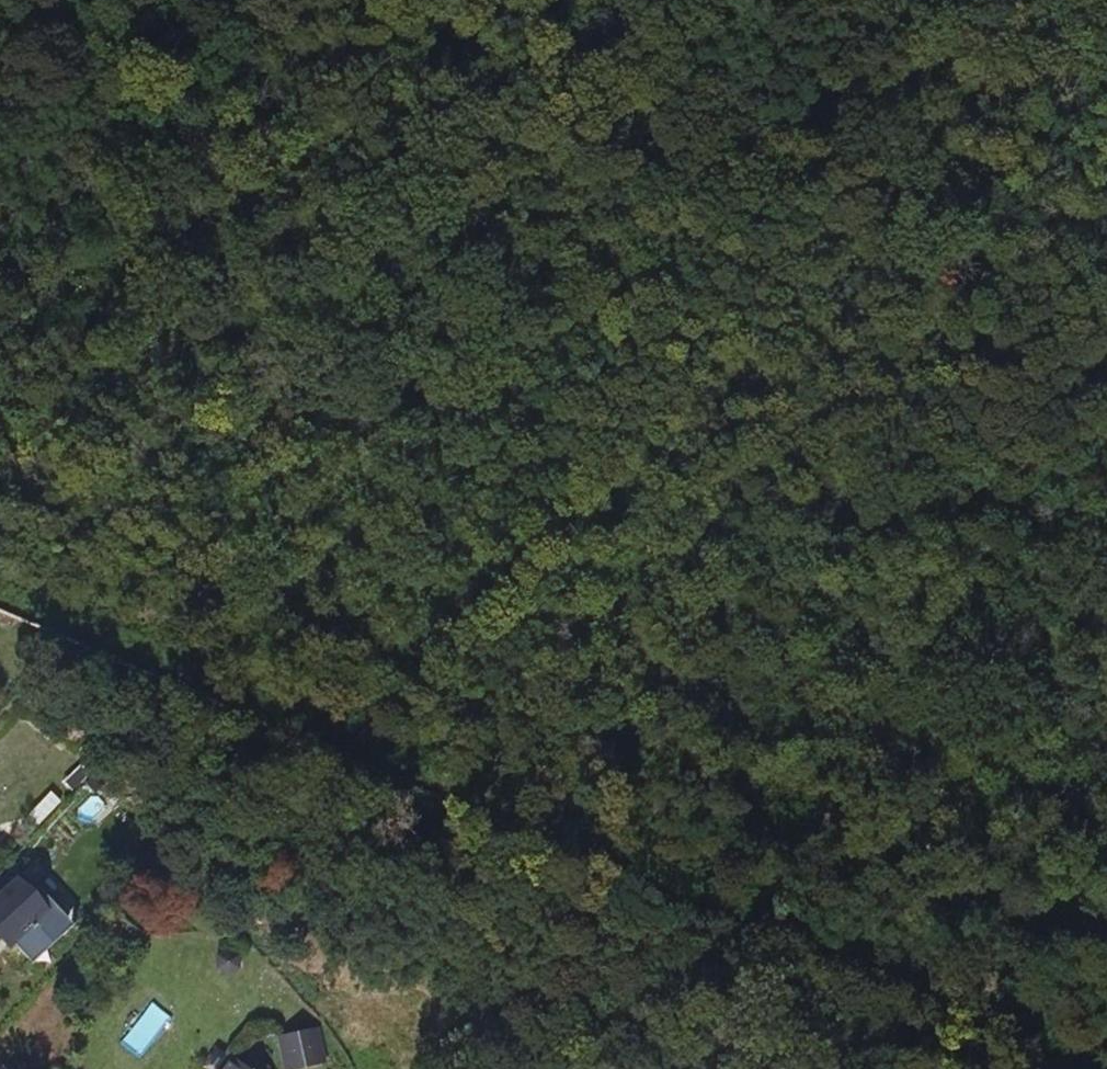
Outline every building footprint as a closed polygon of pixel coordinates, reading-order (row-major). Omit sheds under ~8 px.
[(74,931),(35,888),(27,894),(18,885),(0,901),(0,940),(10,951),(14,947),(32,968),(74,931)] [(276,1036),(282,1068),(303,1068),(327,1064),(321,1028),(276,1036)] [(235,1057),(226,1068),(250,1068),(235,1057)]
